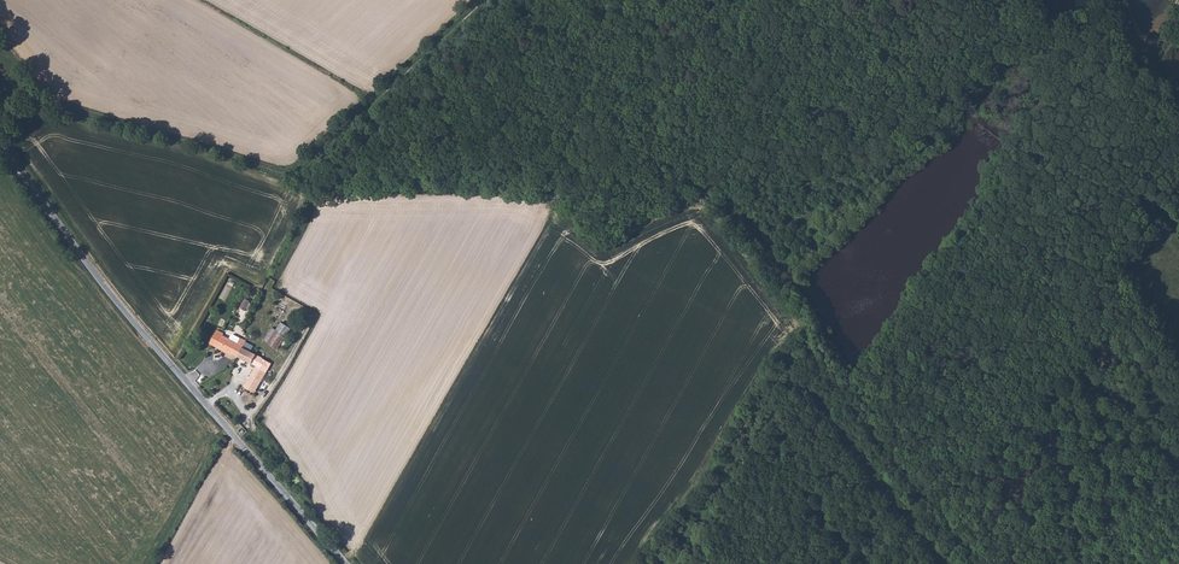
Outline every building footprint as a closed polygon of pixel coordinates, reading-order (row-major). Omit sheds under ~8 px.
[(246,301),(242,308),(245,311),(250,303),(246,301)] [(280,321),(275,328),(271,328),(264,340),(278,349),(291,328),(280,321)] [(212,345),(233,356),(234,354),(240,357),(242,354),(244,348),(246,341),(242,338),(239,344),(230,340),(225,337),(226,335),(219,331),(212,345)] [(233,336),(230,340),(239,344),(241,339),(234,335),(233,336)] [(255,346),(246,341),(244,348),(252,352),(255,346)] [(269,362),(252,352),(244,348),(242,354),(263,367),(265,364),(268,365),(269,362)] [(267,372),(257,366),(248,381),(256,386),(258,387),(267,372)] [(256,386),(248,381),(243,389),(252,393),(256,386)]
